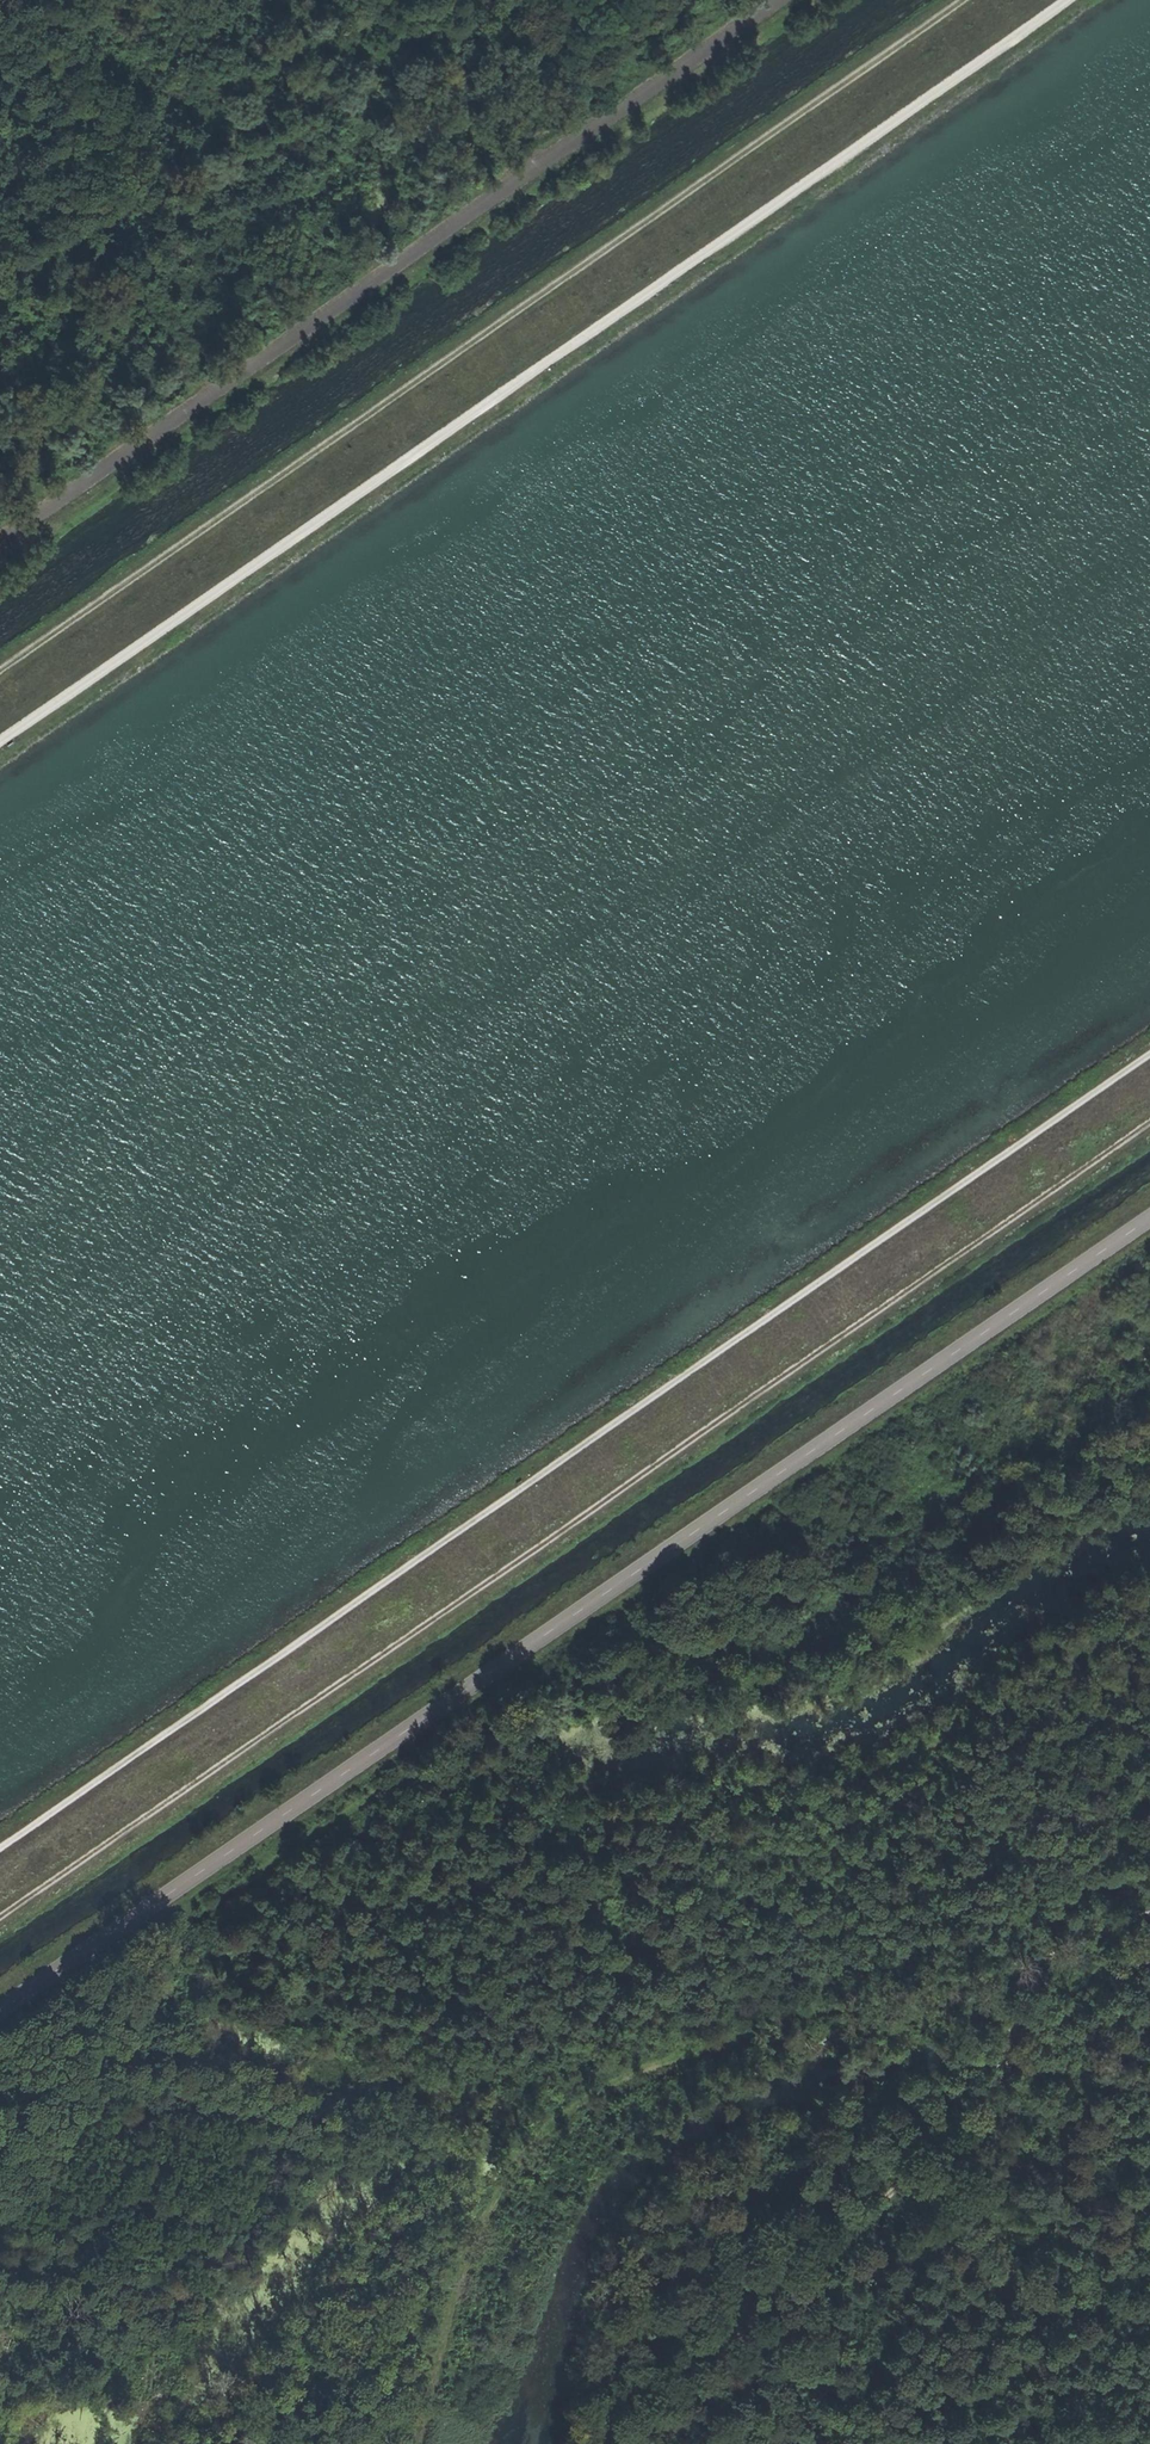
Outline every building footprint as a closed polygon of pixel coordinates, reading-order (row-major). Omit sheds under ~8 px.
[(910,2129),(899,2138),(908,2150),(919,2140),(910,2129)]
